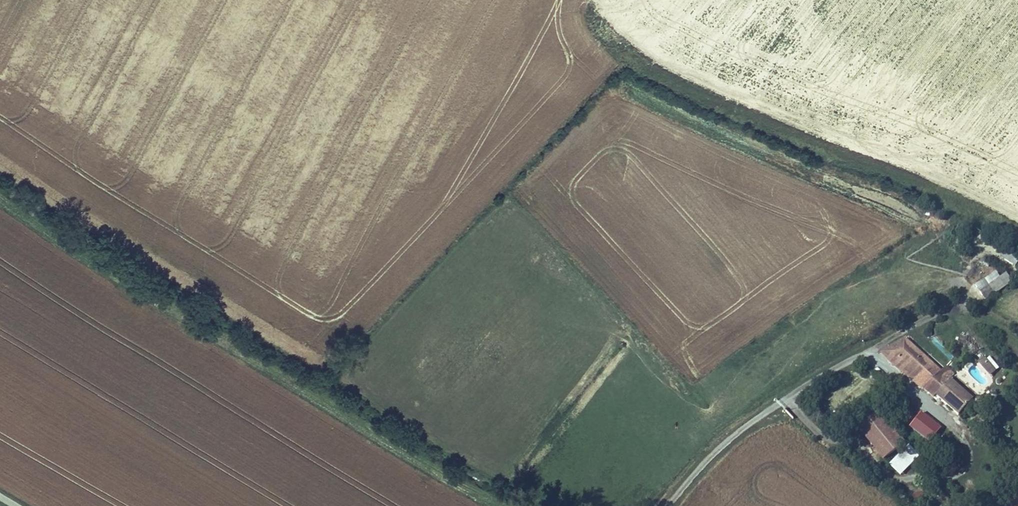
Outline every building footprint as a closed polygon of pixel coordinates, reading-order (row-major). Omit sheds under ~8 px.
[(1006,297),(1016,289),(1010,283),(1000,290),(1006,297)] [(992,296),(997,303),(1006,297),(1000,290),(992,296)] [(903,332),(879,345),(886,355),(920,383),(930,392),(931,390),(947,375),(952,371),(943,362),(938,367),(903,332)] [(982,377),(993,373),(987,357),(976,361),(982,377)] [(947,375),(931,390),(954,412),(969,396),(947,375)] [(870,400),(848,416),(876,453),(898,437),(870,400)] [(917,412),(907,424),(918,433),(928,422),(917,412)]
